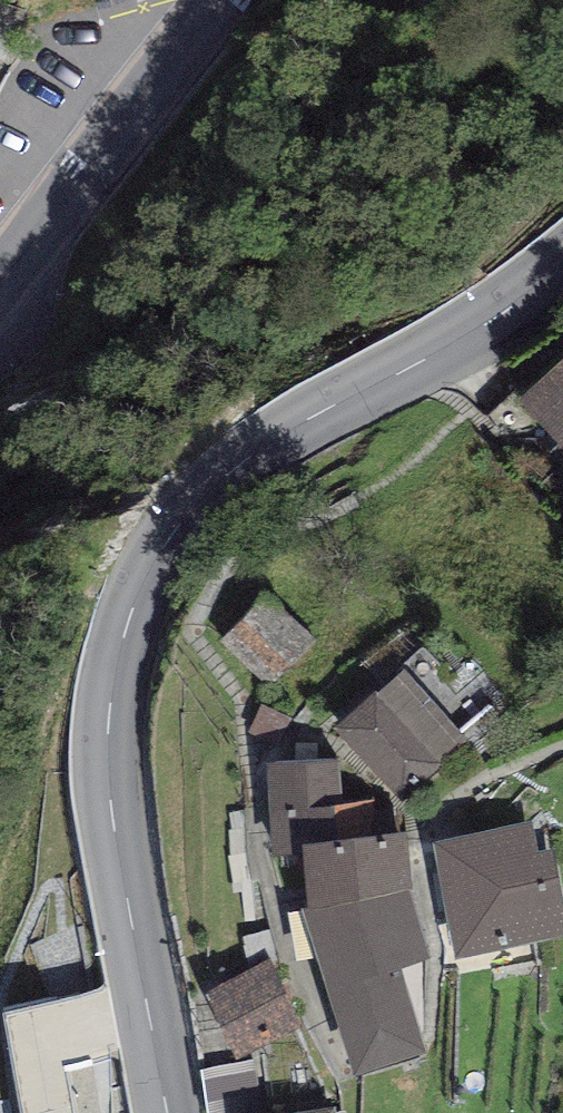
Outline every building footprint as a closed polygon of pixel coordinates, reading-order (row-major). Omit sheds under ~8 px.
[(416,15),(437,0),(406,0),(416,15)] [(518,412),(562,457),(562,368),(518,412)] [(267,596),(220,643),(268,690),(314,643),(267,596)] [(402,673),(330,739),(354,765),(394,808),(466,741),(402,673)] [(354,765),(338,766),(343,850),(404,839),(403,817),(394,808),(354,765)] [(303,854),(343,850),(338,766),(267,770),(273,862),(304,860),(303,854)] [(433,848),(458,964),(562,942),(562,910),(551,852),(539,854),(533,826),(433,848)] [(305,921),(328,996),(399,973),(429,964),(409,896),(404,839),(343,850),(303,854),(304,860),(305,921)] [(270,963),(202,999),(238,1066),(305,1030),(270,963)] [(426,1059),(399,973),(328,996),(355,1082),(426,1059)] [(89,983),(2,983),(24,1112),(110,1112),(89,983)]
